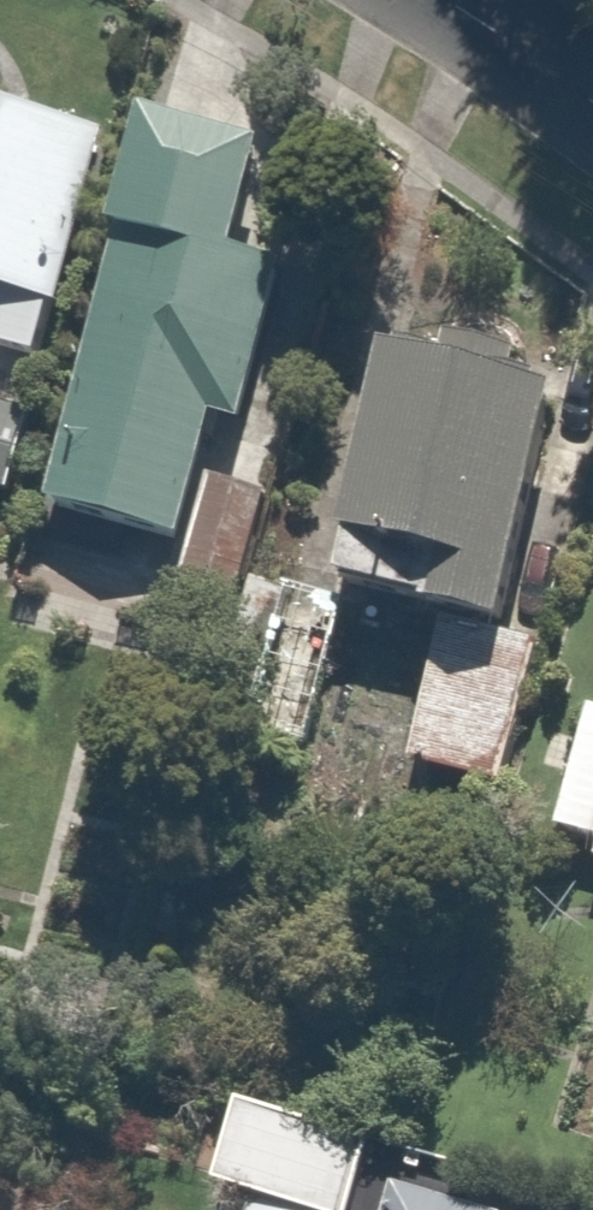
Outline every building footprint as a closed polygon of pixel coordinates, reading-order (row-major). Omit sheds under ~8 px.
[(0,95),(0,351),(38,362),(106,126),(0,95)] [(284,146),(160,112),(51,509),(177,543),(216,400),(263,413),(305,259),(256,246),(284,146)] [(567,376),(403,341),(352,584),(515,619),(567,376)] [(0,371),(0,480),(9,482),(32,378),(0,371)] [(256,484),(210,471),(175,595),(222,608),(256,484)] [(532,653),(442,636),(418,757),(508,774),(532,653)] [(555,819),(592,831),(592,696),(555,819)] [(242,1088),(221,1180),(253,1187),(247,1209),(335,1209),(357,1115),(242,1088)] [(403,1179),(394,1209),(514,1209),(403,1179)]
